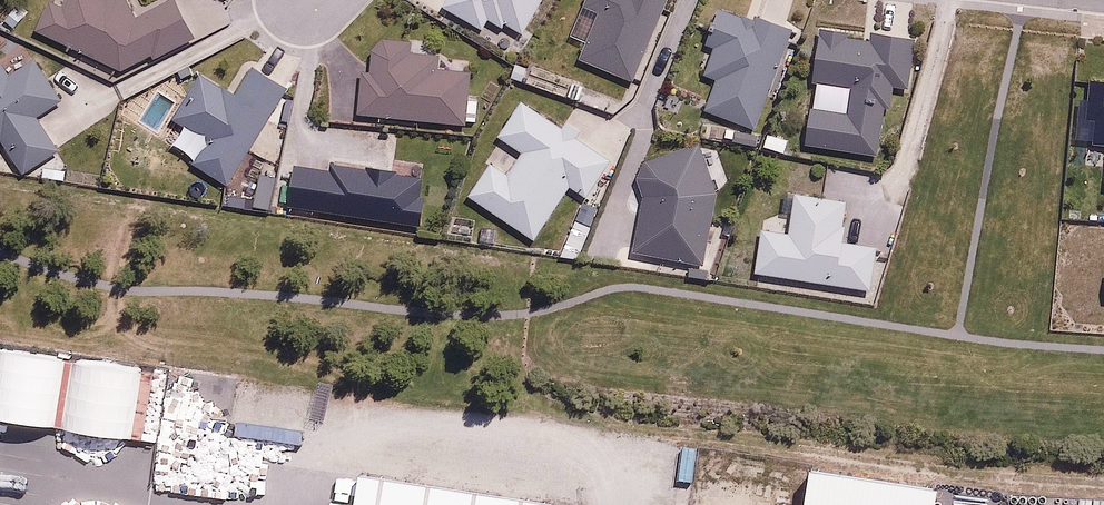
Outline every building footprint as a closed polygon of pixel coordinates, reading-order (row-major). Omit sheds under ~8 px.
[(62,6),(53,1),(37,30),(119,73),(195,35),(177,0),(172,0),(141,16),(129,0),(65,0),(62,6)] [(523,30),(543,0),(444,0),(442,3),(486,32),(494,19),(504,26),(508,20),(523,30)] [(580,57),(631,82),(671,0),(584,0),(579,10),(598,20),(580,57)] [(708,73),(722,79),(710,106),(753,126),(795,34),(720,0),(704,34),(722,42),(708,73)] [(856,87),(850,115),(813,106),(804,146),(879,163),(895,89),(908,92),(916,54),(924,55),(927,43),(874,32),(872,38),(831,29),(820,79),(856,87)] [(483,71),(448,68),(449,53),(415,50),(416,39),(368,34),(365,60),(331,57),(325,124),(476,138),(483,71)] [(2,144),(27,178),(66,150),(40,115),(62,99),(28,53),(12,65),(5,55),(0,58),(0,145),(2,144)] [(173,123),(207,143),(193,168),(229,188),(288,86),(252,65),(236,93),(201,73),(173,123)] [(524,153),(510,173),(487,157),(463,193),(533,239),(570,184),(589,197),(628,139),(576,105),(562,126),(525,101),(500,137),(524,153)] [(705,273),(717,188),(701,141),(640,161),(647,184),(636,263),(705,273)] [(431,187),(419,186),(421,174),(333,159),(331,171),(296,166),(289,208),(424,230),(431,187)] [(797,192),(788,232),(764,227),(755,266),(871,291),(879,252),(841,244),(850,204),(797,192)] [(345,471),(340,504),(534,504),(535,499),(345,471)] [(799,473),(795,504),(927,504),(929,492),(799,473)]
